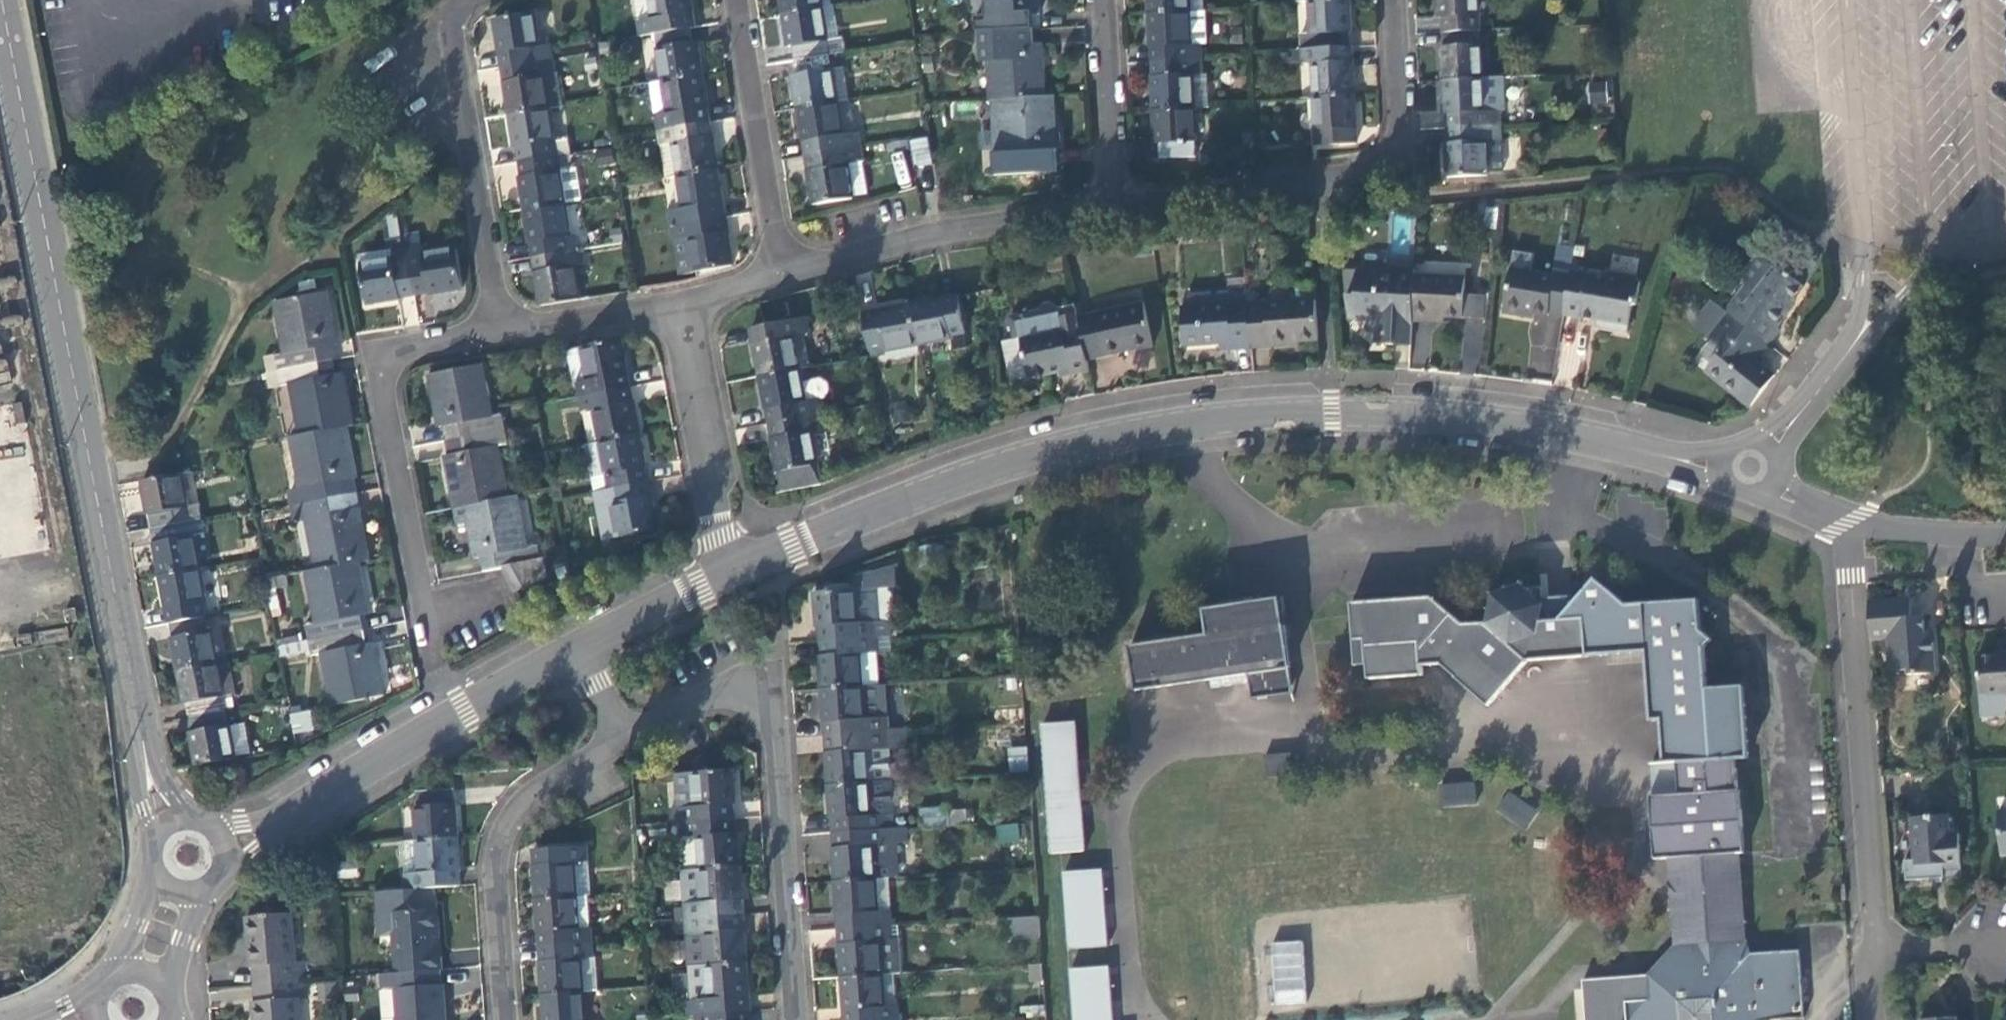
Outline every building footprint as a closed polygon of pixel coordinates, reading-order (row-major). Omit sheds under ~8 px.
[(642,35),(656,33),(691,28),(695,27),(691,0),(636,0),(642,35)] [(830,5),(830,0),(782,0),(784,13),(830,5)] [(979,32),(1033,29),(1032,14),(1040,14),(1039,0),(985,0),(986,16),(978,17),(979,32)] [(1150,14),(1189,11),(1203,11),(1202,0),(1149,0),(1150,14)] [(1351,47),(1351,32),(1349,0),(1317,0),(1310,0),(1312,34),(1302,34),(1302,49),(1351,47)] [(1444,32),(1480,30),(1479,0),(1440,0),(1440,17),(1443,17),(1444,32)] [(792,45),(794,60),(830,54),(846,51),(843,37),(839,38),(834,5),(830,5),(784,13),(789,46),(792,45)] [(1189,11),(1150,14),(1151,47),(1154,47),(1155,62),(1201,59),(1201,44),(1206,43),(1204,11),(1203,11),(1189,11)] [(553,59),(551,44),(539,46),(534,13),(495,19),(501,53),(504,67),(553,59)] [(664,81),(703,75),(697,42),(694,42),(691,28),(656,33),(664,81)] [(993,99),(1044,96),(1041,44),(1034,44),(1033,29),(979,32),(981,62),(988,61),(990,99),(993,99)] [(1442,47),(1444,80),(1483,78),(1480,30),(1444,32),(1445,46),(1442,47)] [(1315,97),(1354,95),(1353,61),(1352,61),(1351,47),(1302,49),(1303,63),(1313,63),(1315,97)] [(799,108),(848,99),(843,67),(832,69),(830,54),(794,60),(797,75),(794,76),(799,108)] [(553,59),(504,67),(506,82),(505,82),(511,115),(549,108),(564,106),(559,73),(556,73),(553,59)] [(1153,76),(1154,110),(1194,108),(1209,107),(1207,75),(1202,75),(1201,59),(1155,62),(1156,76),(1153,76)] [(672,128),(710,122),(708,107),(703,75),(664,81),(652,83),(657,115),(656,116),(658,130),(672,128)] [(1448,113),(1449,128),(1500,125),(1498,77),(1483,78),(1444,80),(1445,114),(1448,113)] [(1607,83),(1591,84),(1592,102),(1608,102),(1607,83)] [(1318,146),(1357,143),(1354,95),(1315,97),(1318,146)] [(1054,96),(1044,96),(993,99),(995,152),(994,152),(995,167),(1056,164),(1055,149),(1057,149),(1054,96)] [(807,155),(861,146),(858,132),(855,132),(850,100),(848,99),(799,108),(807,155)] [(549,108),(511,115),(516,148),(519,148),(521,162),(569,154),(567,139),(555,141),(549,108)] [(1196,156),(1194,108),(1154,110),(1156,144),(1159,143),(1160,158),(1196,156)] [(679,176),(718,170),(713,137),(712,137),(710,122),(672,128),(658,130),(661,145),(674,143),(679,176)] [(1500,125),(1449,128),(1450,142),(1447,142),(1449,177),(1488,175),(1487,172),(1502,171),(1500,125)] [(915,157),(931,155),(928,142),(913,145),(915,157)] [(861,146),(807,155),(810,170),(815,204),(853,197),(869,194),(861,146)] [(581,201),(575,168),(572,169),(569,154),(521,162),(524,176),(521,177),(526,210),(565,204),(581,201)] [(670,211),(673,226),(726,217),(718,170),(679,176),(685,209),(670,211)] [(565,204),(526,210),(531,242),(532,242),(534,257),(578,250),(576,235),(570,236),(565,204)] [(389,246),(402,244),(398,215),(389,217),(391,232),(386,233),(389,246)] [(734,266),(726,217),(673,226),(681,275),(695,272),(734,266)] [(422,245),(407,248),(414,292),(429,290),(429,293),(463,288),(456,249),(424,254),(422,245)] [(414,292),(407,248),(393,250),(360,255),(361,264),(367,303),(400,298),(400,297),(415,295),(414,292)] [(578,250),(534,257),(537,272),(536,272),(542,305),(580,299),(575,266),(581,265),(578,250)] [(1729,313),(1769,345),(1780,330),(1776,327),(1787,312),(1785,311),(1804,287),(1773,261),(1771,264),(1760,254),(1745,273),(1746,286),(1727,311),(1729,313)] [(1377,343),(1412,345),(1413,320),(1415,275),(1416,269),(1393,268),(1393,273),(1346,270),(1350,317),(1369,318),(1368,327),(1377,327),(1377,343)] [(1549,313),(1564,315),(1571,277),(1555,274),(1554,277),(1511,269),(1504,313),(1524,317),(1525,312),(1535,313),(1549,316),(1549,313)] [(1571,277),(1564,315),(1596,321),(1595,328),(1629,333),(1633,307),(1637,304),(1641,282),(1637,277),(1609,272),(1603,276),(1571,271),(1571,277)] [(1415,275),(1413,320),(1430,321),(1430,316),(1445,317),(1464,318),(1465,294),(1466,278),(1415,275)] [(1233,349),(1252,347),(1249,304),(1247,284),(1230,286),(1230,292),(1189,295),(1190,308),(1182,308),(1185,346),(1220,343),(1232,342),(1233,349)] [(279,370),(332,360),(330,345),(337,343),(327,292),(274,302),(284,354),(276,355),(279,370)] [(1488,319),(1490,296),(1465,294),(1464,318),(1488,319)] [(912,305),(919,344),(952,338),(951,334),(966,331),(959,296),(912,305)] [(401,299),(406,326),(417,324),(412,297),(401,299)] [(1249,304),(1252,347),(1269,346),(1288,344),(1288,342),(1319,339),(1316,300),(1249,304)] [(1710,337),(1724,349),(1730,340),(1717,329),(1729,313),(1727,311),(1713,301),(1696,323),(1712,336),(1710,337)] [(1072,374),(1089,370),(1087,360),(1078,316),(1075,304),(1060,308),(1054,303),(1044,306),(1041,311),(1011,317),(1016,339),(1022,338),(1030,378),(1061,372),(1071,369),(1072,374)] [(1078,316),(1087,360),(1127,352),(1126,347),(1151,342),(1143,303),(1078,316)] [(887,350),(919,344),(912,305),(863,315),(870,350),(886,347),(887,350)] [(1757,360),(1769,345),(1729,313),(1717,329),(1730,340),(1724,349),(1709,367),(1742,393),(1739,397),(1751,407),(1777,375),(1757,360)] [(806,317),(751,328),(761,376),(798,369),(791,335),(803,333),(808,332),(806,317)] [(810,367),(803,333),(791,335),(798,369),(810,367)] [(1012,382),(1030,378),(1022,338),(1016,339),(1003,341),(1012,382)] [(1412,366),(1426,368),(1430,341),(1416,338),(1412,366)] [(582,397),(630,387),(627,373),(621,339),(583,347),(583,348),(568,350),(574,383),(579,382),(582,397)] [(1126,347),(1127,352),(1153,346),(1151,342),(1126,347)] [(335,374),(332,360),(279,370),(282,385),(290,384),(300,434),(343,426),(353,425),(343,373),(335,374)] [(445,426),(448,441),(505,430),(503,414),(493,415),(482,364),(429,374),(440,427),(445,426)] [(1706,372),(1739,397),(1742,393),(1709,367),(1706,372)] [(770,423),(824,413),(822,398),(826,396),(830,391),(829,383),(823,379),(801,383),(798,369),(761,376),(767,409),(767,408),(770,423)] [(630,387),(582,397),(585,412),(595,410),(601,443),(640,435),(633,402),(633,403),(630,387)] [(772,493),(821,484),(811,430),(828,427),(824,413),(770,423),(773,437),(773,438),(782,485),(771,487),(772,493)] [(353,479),(343,426),(300,434),(290,437),(300,488),(290,490),(293,505),(355,494),(352,479),(353,479)] [(505,430),(448,441),(450,456),(445,457),(455,508),(509,498),(499,447),(508,445),(505,430)] [(646,467),(640,435),(601,443),(586,446),(596,492),(610,490),(648,482),(646,467)] [(159,477),(142,480),(149,514),(152,528),(202,519),(193,472),(182,474),(181,473),(159,477)] [(651,497),(648,482),(610,490),(596,492),(605,540),(658,530),(652,497),(651,497)] [(358,509),(355,494),(293,505),(296,521),(306,519),(316,570),(359,562),(369,560),(359,508),(358,509)] [(518,496),(509,498),(455,508),(459,524),(468,522),(474,558),(482,556),(485,571),(504,568),(505,572),(516,592),(548,578),(544,559),(541,559),(538,546),(528,547),(518,496)] [(202,519),(152,528),(155,544),(161,576),(199,569),(193,536),(205,534),(202,519)] [(359,562),(316,570),(306,572),(316,622),(306,624),(309,640),(368,629),(365,614),(369,613),(359,562)] [(863,574),(864,587),(887,585),(906,583),(905,562),(863,574)] [(199,569),(161,576),(167,609),(167,608),(170,624),(204,617),(201,602),(205,601),(199,569)] [(1465,679),(1505,634),(1538,661),(1568,660),(1628,658),(1641,656),(1642,666),(1645,677),(1647,711),(1648,725),(1659,724),(1660,730),(1661,765),(1676,764),(1676,772),(1676,774),(1678,797),(1659,798),(1648,799),(1651,862),(1751,857),(1758,857),(1752,792),(1749,792),(1747,760),(1759,759),(1754,687),(1717,689),(1714,648),(1722,641),(1711,631),(1709,601),(1636,606),(1605,580),(1584,604),(1563,605),(1554,606),(1530,586),(1501,595),(1495,625),(1470,626),(1438,600),(1358,605),(1358,614),(1360,642),(1371,642),(1373,668),(1374,681),(1434,678),(1433,668),(1440,668),(1451,667),(1465,679)] [(830,623),(831,639),(901,634),(900,619),(889,619),(887,585),(864,587),(824,589),(826,610),(827,623),(830,623)] [(1905,599),(1874,600),(1877,639),(1895,638),(1897,671),(1914,670),(1914,674),(1942,672),(1940,631),(1932,632),(1931,616),(1918,617),(1917,598),(1905,599)] [(1290,599),(1270,601),(1274,627),(1294,624),(1290,599)] [(1298,656),(1294,624),(1274,627),(1270,601),(1213,609),(1214,617),(1217,635),(1189,639),(1138,646),(1146,689),(1158,688),(1194,683),(1220,679),(1257,674),(1258,684),(1260,692),(1261,699),(1281,696),(1280,689),(1300,686),(1297,669),(1300,668),(1298,656)] [(204,617),(170,624),(173,638),(179,671),(217,663),(211,631),(207,631),(204,617)] [(371,643),(368,629),(309,640),(312,656),(322,654),(332,705),(385,695),(374,643),(371,643)] [(829,665),(831,686),(892,682),(904,681),(901,634),(831,639),(832,652),(828,652),(829,665)] [(1505,634),(1465,679),(1498,708),(1507,698),(1521,681),(1538,661),(1505,634)] [(308,657),(312,656),(309,640),(278,646),(279,651),(280,657),(307,652),(308,657)] [(1984,655),(1987,692),(2005,691),(2005,653),(1984,655)] [(217,663),(179,671),(185,704),(188,703),(191,717),(226,711),(223,696),(235,694),(229,663),(217,665),(217,663)] [(1243,686),(1258,684),(1257,674),(1220,679),(1221,689),(1243,686)] [(895,730),(892,682),(831,686),(833,714),(834,734),(869,731),(895,730)] [(1301,694),(1300,686),(1280,689),(1281,696),(1301,694)] [(226,711),(191,717),(194,732),(191,733),(197,766),(235,758),(226,711)] [(310,712),(292,716),(295,734),(313,730),(310,712)] [(1087,776),(1083,724),(1050,726),(1059,856),(1093,854),(1090,813),(1087,776)] [(869,731),(834,734),(838,782),(898,778),(897,744),(912,743),(911,728),(896,729),(895,730),(869,731)] [(1027,746),(1008,746),(1008,771),(1027,771),(1027,746)] [(1309,774),(1307,753),(1291,754),(1273,756),(1275,776),(1309,774)] [(676,819),(688,818),(739,815),(738,801),(741,800),(738,766),(685,770),(687,804),(675,805),(676,819)] [(843,814),(844,829),(893,825),(892,813),(901,813),(898,778),(838,782),(839,798),(840,815),(843,814)] [(1485,804),(1483,783),(1460,785),(1449,786),(1450,807),(1485,804)] [(419,808),(421,837),(461,835),(459,811),(457,785),(422,788),(422,789),(423,808),(419,808)] [(1534,830),(1546,813),(1532,803),(1518,793),(1506,810),(1534,830)] [(932,806),(933,822),(958,821),(955,804),(932,806)] [(975,808),(959,809),(960,821),(976,821),(975,808)] [(1967,872),(1963,831),(1954,832),(1953,814),(1916,817),(1920,862),(1937,861),(1948,860),(1948,866),(1949,874),(1960,873),(1967,872)] [(685,832),(687,866),(745,863),(743,841),(743,831),(740,831),(739,815),(688,818),(689,832),(685,832)] [(998,844),(1020,840),(1017,821),(995,825),(998,844)] [(842,855),(843,876),(899,873),(904,873),(903,842),(914,841),(913,824),(893,825),(844,829),(845,844),(841,845),(842,855)] [(403,838),(407,889),(443,888),(462,887),(461,872),(463,872),(462,856),(461,835),(421,837),(403,838)] [(540,871),(541,895),(594,891),(591,842),(541,845),(541,860),(539,860),(540,871)] [(1671,931),(1672,947),(1702,947),(1701,930),(1716,913),(1734,928),(1735,945),(1756,943),(1751,862),(1751,857),(1651,862),(1667,861),(1669,892),(1671,931)] [(692,901),(693,914),(748,911),(746,882),(745,863),(687,866),(689,901),(692,901)] [(1102,882),(1101,868),(1061,872),(1067,949),(1107,947),(1106,935),(1105,915),(1102,882)] [(849,910),(850,924),(902,921),(899,873),(843,876),(844,896),(845,910),(849,910)] [(425,910),(445,908),(443,888),(407,889),(383,890),(383,897),(424,894),(425,910)] [(543,918),(544,942),(598,938),(594,891),(541,895),(543,918)] [(448,968),(449,968),(445,908),(425,910),(424,894),(383,897),(386,934),(401,933),(404,971),(448,968)] [(261,965),(263,982),(310,978),(308,960),(300,961),(295,911),(253,915),(255,940),(258,965),(261,965)] [(693,914),(697,962),(751,959),(750,933),(748,911),(693,914)] [(1021,937),(1045,935),(1044,912),(1019,914),(1021,937)] [(834,943),(832,913),(808,914),(810,944),(834,943)] [(1809,952),(1757,955),(1756,943),(1735,945),(1734,928),(1716,913),(1701,930),(1702,947),(1672,947),(1645,978),(1637,979),(1612,981),(1582,983),(1585,1019),(1813,1019),(1809,952)] [(848,950),(849,973),(906,969),(914,969),(912,936),(903,936),(902,921),(850,924),(851,939),(847,940),(848,950)] [(546,968),(548,991),(586,988),(584,955),(598,954),(598,938),(544,942),(546,968)] [(1268,943),(1274,1005),(1308,1002),(1301,939),(1268,943)] [(584,955),(586,988),(602,987),(600,953),(598,954),(584,955)] [(697,962),(700,1010),(751,1007),(754,1007),(753,981),(751,959),(697,962)] [(1118,1009),(1115,974),(1115,967),(1077,969),(1080,1019),(1118,1019),(1118,1009)] [(448,968),(404,971),(392,972),(393,986),(403,986),(405,1015),(388,1016),(389,1019),(451,1019),(450,1010),(453,1010),(452,997),(451,981),(448,982),(448,968)] [(906,969),(849,973),(851,998),(852,1019),(877,1019),(908,1018),(906,969)] [(310,978),(263,982),(265,999),(261,1000),(263,1019),(305,1019),(303,996),(311,995),(310,978)] [(550,1019),(585,1019),(588,1019),(586,988),(548,991),(549,1013),(550,1019)] [(751,1007),(700,1010),(697,1010),(698,1019),(752,1019),(751,1007)]
